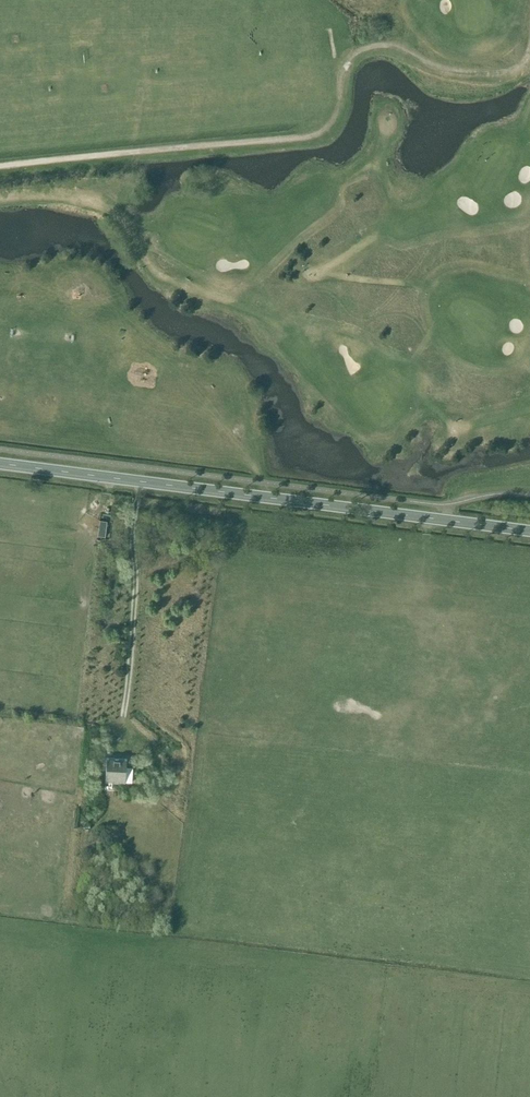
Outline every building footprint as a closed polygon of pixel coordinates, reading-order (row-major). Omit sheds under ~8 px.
[(125,781),(126,760),(107,759),(105,780),(125,781)]
